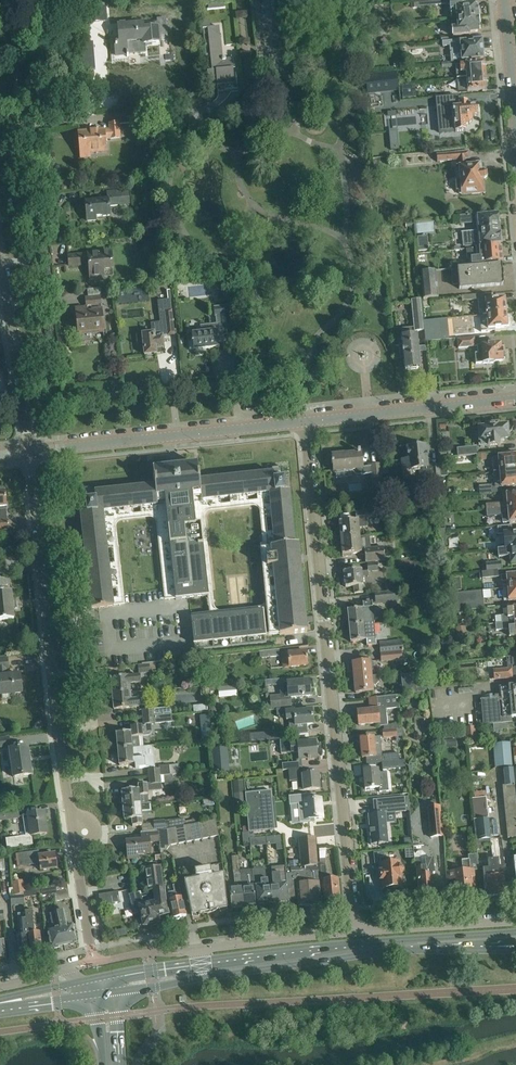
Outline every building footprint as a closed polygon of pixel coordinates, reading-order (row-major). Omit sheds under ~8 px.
[(447,0),(428,0),(410,2),(411,10),(416,9),(416,7),(447,4),(447,0)] [(479,16),(479,8),(477,6),(476,1),(466,2),(466,0),(463,0),(449,1),(451,19),(479,16)] [(105,5),(84,7),(85,22),(106,20),(105,5)] [(479,16),(451,19),(452,36),(469,34),(469,32),(479,31),(479,26),(480,24),(479,16)] [(219,27),(210,28),(210,21),(202,22),(208,88),(209,88),(209,82),(216,81),(217,90),(238,88),(236,71),(233,72),(231,55),(231,60),(225,60),(225,59),(222,59),(222,60),(219,61),(217,39),(220,38),(219,27)] [(142,24),(129,25),(118,26),(120,43),(115,43),(116,54),(127,53),(126,41),(143,39),(144,44),(159,42),(157,23),(158,23),(158,22),(142,24)] [(461,62),(473,61),(483,60),(482,40),(473,41),(473,44),(465,44),(465,42),(460,43),(460,40),(442,42),(443,46),(450,46),(450,51),(457,50),(457,53),(460,53),(461,62)] [(457,79),(485,76),(484,62),(455,65),(457,79)] [(381,74),(365,75),(367,93),(383,91),(381,74)] [(485,76),(457,79),(457,85),(461,85),(462,92),(486,89),(485,76)] [(415,97),(414,85),(402,86),(403,99),(415,97)] [(467,102),(459,103),(459,104),(454,104),(455,108),(446,108),(447,114),(453,114),(454,123),(453,123),(454,127),(455,131),(465,130),(465,124),(469,124),(472,120),(472,116),(478,115),(477,105),(468,106),(467,102)] [(138,121),(140,136),(147,136),(145,121),(138,121)] [(88,151),(92,151),(105,150),(104,138),(119,137),(118,123),(109,124),(110,130),(79,133),(81,158),(82,158),(81,149),(88,149),(88,151)] [(469,151),(458,152),(437,154),(437,161),(456,160),(456,166),(459,166),(460,180),(456,181),(457,190),(461,190),(462,195),(481,193),(480,183),(484,183),(483,179),(484,179),(487,177),(487,172),(483,171),(482,171),(481,164),(466,165),(465,159),(470,159),(469,151)] [(108,200),(85,202),(87,221),(96,220),(96,216),(110,214),(109,206),(123,204),(122,197),(130,197),(129,190),(121,191),(107,192),(108,200)] [(474,231),(464,232),(465,238),(466,246),(490,244),(500,243),(499,228),(498,214),(487,215),(473,216),(474,231)] [(428,252),(427,239),(418,239),(420,252),(428,252)] [(501,246),(471,249),(467,249),(469,265),(502,262),(501,246)] [(111,252),(79,255),(69,256),(70,266),(89,264),(90,279),(104,277),(103,269),(113,268),(111,252)] [(457,268),(458,278),(459,289),(503,285),(503,284),(501,264),(457,268)] [(423,299),(438,298),(436,270),(420,272),(423,299)] [(484,293),(461,295),(462,301),(478,299),(479,306),(480,316),(506,313),(506,312),(507,310),(507,306),(505,305),(505,298),(496,299),(495,297),(485,298),(484,293)] [(91,308),(80,309),(76,309),(78,332),(103,330),(100,297),(90,298),(91,308)] [(411,299),(412,312),(414,328),(407,328),(407,336),(401,336),(402,345),(399,345),(400,358),(403,358),(405,370),(405,369),(419,368),(419,369),(420,369),(416,335),(415,335),(415,331),(424,330),(420,298),(411,299)] [(142,335),(136,335),(137,344),(143,343),(144,355),(157,354),(156,352),(163,351),(163,348),(164,347),(162,336),(174,335),(173,324),(171,300),(158,302),(159,313),(160,312),(162,323),(153,324),(153,330),(154,333),(142,334),(142,335)] [(193,342),(189,342),(190,349),(193,349),(194,349),(219,347),(218,331),(222,331),(222,335),(231,335),(230,324),(228,306),(214,308),(215,316),(216,316),(217,325),(201,326),(201,332),(192,333),(193,342)] [(480,316),(473,317),(475,332),(481,331),(481,332),(485,331),(498,330),(498,328),(507,327),(507,321),(508,319),(508,316),(506,315),(506,313),(480,316)] [(456,338),(455,332),(449,332),(448,318),(424,320),(426,341),(456,338)] [(474,346),(473,338),(458,339),(459,347),(474,346)] [(478,354),(475,354),(476,364),(493,363),(493,362),(503,361),(502,351),(501,351),(500,344),(477,346),(478,354)] [(251,387),(242,388),(243,404),(253,403),(251,387)] [(503,442),(503,438),(508,438),(507,426),(497,427),(497,424),(495,424),(495,423),(489,424),(489,425),(487,425),(487,427),(479,428),(481,445),(487,445),(487,446),(500,445),(500,443),(505,443),(505,442),(503,442)] [(402,460),(403,470),(427,467),(426,459),(429,458),(428,450),(426,450),(425,445),(407,447),(409,459),(402,460)] [(457,456),(477,454),(476,446),(457,448),(457,456)] [(358,453),(344,455),(344,454),(332,455),(333,461),(331,461),(332,463),(333,463),(334,471),(357,469),(358,475),(372,474),(373,489),(382,488),(380,465),(371,466),(362,467),(361,453),(360,453),(360,450),(358,450),(358,453)] [(515,470),(515,455),(492,457),(493,472),(515,470)] [(91,609),(114,606),(103,512),(156,506),(162,560),(171,559),(175,599),(208,596),(204,556),(207,555),(202,501),(269,494),(275,547),(271,547),(272,557),(266,558),(267,567),(273,567),(279,635),(307,632),(298,545),(295,545),(289,491),(285,491),(284,479),(283,479),(282,468),(272,469),(272,472),(199,480),(198,464),(153,469),(154,485),(95,492),(95,488),(84,489),(87,513),(80,513),(91,609)] [(440,483),(438,465),(431,466),(433,484),(440,483)] [(493,472),(495,488),(515,486),(515,470),(493,472)] [(479,484),(480,493),(493,492),(492,483),(479,484)] [(9,529),(5,490),(0,491),(0,530),(9,529)] [(504,503),(486,505),(486,510),(515,508),(515,493),(507,494),(507,503),(504,503)] [(486,510),(487,516),(502,514),(503,523),(515,522),(515,508),(486,510)] [(340,538),(360,537),(359,527),(366,526),(365,519),(339,522),(340,538)] [(515,548),(515,532),(512,533),(511,525),(497,526),(498,535),(504,534),(505,545),(498,545),(498,549),(505,549),(505,548),(515,548)] [(369,536),(360,537),(340,538),(342,557),(352,556),(352,553),(361,552),(361,549),(364,549),(370,548),(369,536)] [(370,548),(364,549),(366,562),(384,560),(382,546),(370,548)] [(498,549),(499,558),(507,557),(507,556),(511,555),(511,564),(515,563),(515,548),(505,548),(505,549),(498,549)] [(378,570),(377,562),(367,563),(368,571),(378,570)] [(486,570),(501,569),(501,562),(486,563),(486,570)] [(354,593),(363,592),(363,585),(361,570),(344,571),(345,587),(354,586),(354,593)] [(515,587),(515,574),(501,575),(501,580),(507,580),(508,588),(515,587)] [(0,580),(0,620),(14,619),(11,591),(9,591),(8,579),(0,580)] [(508,588),(502,588),(503,601),(515,600),(515,587),(508,588)] [(482,590),(475,591),(454,593),(456,611),(484,608),(482,590)] [(398,602),(397,591),(375,593),(376,604),(398,602)] [(372,602),(369,603),(363,603),(363,608),(347,610),(349,626),(374,623),(372,602)] [(515,621),(515,607),(514,608),(507,608),(507,615),(502,616),(502,623),(515,621)] [(263,611),(191,619),(195,651),(266,643),(263,611)] [(502,623),(503,630),(509,629),(509,636),(515,635),(515,621),(502,623)] [(376,645),(374,623),(349,626),(351,642),(366,641),(366,645),(376,645)] [(465,626),(457,627),(458,642),(467,641),(465,626)] [(381,653),(401,652),(401,651),(404,651),(403,640),(380,642),(381,653)] [(136,658),(139,648),(123,644),(121,654),(136,658)] [(279,656),(279,649),(260,651),(261,658),(279,656)] [(289,667),(297,666),(307,665),(306,651),(283,653),(283,661),(288,660),(289,667)] [(401,652),(381,653),(381,662),(401,660),(401,652)] [(507,656),(508,669),(512,668),(512,672),(515,671),(515,658),(511,658),(511,656),(507,656)] [(21,692),(19,675),(6,676),(6,669),(8,668),(7,659),(0,660),(0,694),(21,692)] [(354,678),(371,676),(371,670),(373,670),(372,661),(353,663),(354,678)] [(156,665),(139,667),(139,674),(156,673),(156,665)] [(493,670),(494,679),(515,677),(515,671),(512,672),(512,668),(508,669),(493,670)] [(425,673),(401,675),(403,685),(426,682),(425,673)] [(379,675),(371,676),(354,678),(356,693),(373,691),(372,685),(377,684),(379,681),(379,675)] [(139,676),(128,677),(111,679),(113,679),(114,685),(111,685),(112,694),(137,691),(136,684),(140,684),(139,676)] [(281,698),(272,699),(270,701),(271,709),(280,708),(291,707),(291,706),(290,706),(289,698),(311,696),(309,680),(281,683),(282,691),(281,693),(281,698)] [(483,725),(490,725),(497,724),(500,724),(505,723),(507,723),(512,723),(512,718),(514,717),(515,717),(515,685),(507,686),(499,687),(500,692),(500,697),(490,698),(481,699),(482,712),(483,725)] [(227,687),(218,688),(219,695),(228,694),(227,687)] [(137,691),(112,694),(113,703),(116,703),(116,708),(114,709),(138,707),(137,691)] [(379,726),(388,725),(386,709),(394,708),(399,707),(398,695),(370,698),(371,710),(357,711),(359,725),(378,723),(379,726)] [(143,717),(167,714),(166,707),(142,710),(143,717)] [(294,707),(278,709),(279,715),(287,715),(287,720),(294,719),(295,734),(290,735),(290,736),(308,734),(308,733),(307,733),(307,724),(313,724),(312,710),(301,711),(294,711),(294,707)] [(144,726),(142,726),(131,727),(132,732),(116,733),(118,749),(140,747),(138,736),(149,735),(152,732),(151,723),(172,721),(172,714),(167,714),(143,717),(144,726)] [(211,726),(201,727),(202,739),(212,738),(211,726)] [(476,744),(474,726),(466,727),(468,744),(476,744)] [(402,728),(383,730),(384,738),(396,736),(397,740),(403,740),(402,728)] [(263,741),(262,733),(249,734),(250,742),(263,741)] [(10,736),(0,737),(0,747),(11,746),(10,736)] [(360,738),(362,758),(368,757),(369,764),(382,763),(396,762),(399,761),(398,754),(382,756),(380,736),(360,738)] [(291,739),(280,741),(281,753),(298,752),(299,760),(317,758),(315,742),(291,744),(291,739)] [(457,746),(456,739),(441,740),(442,748),(457,746)] [(510,743),(494,745),(496,767),(504,766),(512,766),(513,766),(510,743)] [(140,747),(118,749),(119,766),(135,764),(135,769),(142,768),(141,760),(156,758),(155,745),(140,747)] [(28,747),(17,748),(9,749),(13,777),(32,774),(28,747)] [(227,759),(226,747),(213,749),(215,766),(222,765),(221,759),(227,759)] [(149,776),(179,773),(178,765),(169,766),(169,765),(159,766),(159,769),(148,770),(149,776)] [(504,766),(503,767),(504,769),(505,786),(506,786),(514,785),(513,768),(513,766),(512,766),(504,766)] [(302,768),(288,770),(289,777),(297,776),(298,791),(320,789),(319,776),(320,776),(319,773),(303,775),(302,768)] [(387,774),(380,774),(380,771),(378,771),(378,769),(363,771),(365,789),(380,788),(380,793),(389,792),(387,774)] [(179,773),(149,776),(150,784),(158,783),(160,783),(160,776),(170,775),(170,774),(179,773)] [(242,780),(233,781),(233,791),(234,801),(244,800),(243,790),(242,780)] [(138,785),(139,789),(122,791),(123,806),(140,804),(148,803),(147,793),(159,792),(158,783),(150,784),(138,785)] [(514,785),(506,786),(503,786),(508,838),(515,837),(515,801),(514,785)] [(271,790),(245,793),(249,832),(275,830),(273,813),(268,814),(267,807),(272,807),(271,790)] [(487,796),(473,797),(475,820),(478,820),(479,839),(490,838),(489,819),(487,796)] [(367,814),(370,844),(388,842),(385,813),(406,811),(404,797),(373,800),(374,813),(367,814)] [(214,799),(204,800),(204,808),(215,807),(214,799)] [(316,799),(289,801),(290,810),(298,809),(300,828),(311,827),(311,824),(323,823),(321,803),(316,804),(316,799)] [(150,803),(148,803),(140,804),(123,806),(125,820),(132,820),(132,826),(142,825),(141,812),(151,811),(150,803)] [(17,806),(0,809),(0,820),(19,816),(17,806)] [(430,839),(443,837),(440,806),(427,808),(430,839)] [(7,849),(22,846),(33,845),(32,836),(47,833),(44,812),(28,814),(28,815),(23,816),(26,836),(6,839),(7,849)] [(176,827),(188,824),(186,818),(175,821),(175,820),(165,821),(153,822),(154,829),(176,827)] [(215,820),(176,827),(167,829),(170,845),(219,836),(215,820)] [(167,829),(158,831),(160,851),(166,850),(170,845),(167,829)] [(127,856),(138,855),(151,854),(150,842),(159,841),(158,830),(152,831),(141,832),(141,840),(126,841),(127,856)] [(282,836),(266,837),(267,845),(276,844),(276,851),(284,850),(282,836)] [(266,837),(249,839),(250,844),(250,846),(267,845),(266,837)] [(315,837),(299,838),(301,867),(317,866),(315,837)] [(38,851),(28,852),(18,854),(19,865),(39,863),(40,870),(57,868),(55,854),(39,856),(38,851)] [(382,886),(391,886),(391,888),(401,887),(400,875),(402,873),(403,871),(399,865),(399,862),(389,863),(389,858),(384,858),(384,852),(374,853),(376,866),(380,865),(381,872),(380,872),(380,880),(382,880),(382,886)] [(418,884),(419,895),(434,893),(433,883),(432,874),(434,874),(433,859),(426,859),(426,855),(422,852),(417,853),(414,856),(415,868),(416,868),(418,884)] [(455,872),(447,872),(448,880),(456,879),(459,879),(461,891),(475,889),(474,877),(474,870),(479,870),(478,859),(477,854),(469,855),(469,860),(461,861),(462,871),(455,872)] [(231,856),(234,874),(235,887),(230,888),(232,908),(243,907),(240,873),(238,856),(231,856)] [(320,866),(321,875),(322,887),(323,887),(325,899),(339,898),(337,878),(330,879),(329,875),(327,875),(325,859),(320,859),(320,866)] [(497,896),(493,859),(487,860),(488,868),(482,868),(484,886),(485,897),(497,896)] [(498,859),(493,859),(497,896),(508,895),(505,866),(499,867),(498,859)] [(133,894),(130,895),(134,915),(138,914),(140,923),(143,922),(144,925),(158,922),(157,916),(168,914),(165,903),(164,897),(160,861),(145,863),(148,891),(155,890),(156,902),(153,903),(145,904),(145,902),(143,902),(141,892),(133,894)] [(321,875),(320,866),(317,866),(301,867),(291,868),(291,873),(286,873),(288,900),(298,899),(298,907),(321,905),(320,895),(319,876),(321,875)] [(270,904),(289,902),(288,900),(286,873),(285,867),(272,868),(273,883),(268,884),(270,904)] [(196,878),(198,877),(199,880),(184,883),(189,904),(191,915),(207,911),(207,913),(212,912),(212,910),(227,908),(226,898),(224,876),(208,878),(208,875),(211,875),(210,868),(194,871),(196,878)] [(253,872),(256,905),(270,904),(268,884),(267,868),(252,869),(253,872)] [(256,905),(253,872),(240,873),(243,907),(256,905)] [(22,894),(20,880),(11,882),(13,895),(22,894)] [(67,884),(53,886),(54,894),(68,892),(67,884)] [(174,891),(167,893),(173,919),(174,919),(176,920),(179,919),(180,917),(186,916),(179,884),(173,885),(174,891)] [(54,894),(53,886),(40,888),(40,889),(41,896),(54,894)] [(41,896),(40,889),(23,892),(24,899),(41,896)] [(68,892),(54,894),(55,901),(69,899),(68,892)] [(118,892),(99,895),(100,903),(104,906),(114,905),(113,903),(120,902),(118,892)] [(22,894),(9,897),(10,905),(23,904),(22,894)] [(24,911),(24,913),(29,951),(42,950),(40,931),(34,932),(32,910),(24,911)] [(64,910),(57,912),(64,945),(76,942),(72,925),(67,926),(64,910)] [(64,945),(57,912),(49,913),(53,929),(47,930),(51,947),(64,945)] [(17,914),(18,919),(20,936),(16,936),(18,954),(19,954),(20,956),(24,956),(24,953),(29,953),(29,951),(24,913),(17,914)]
